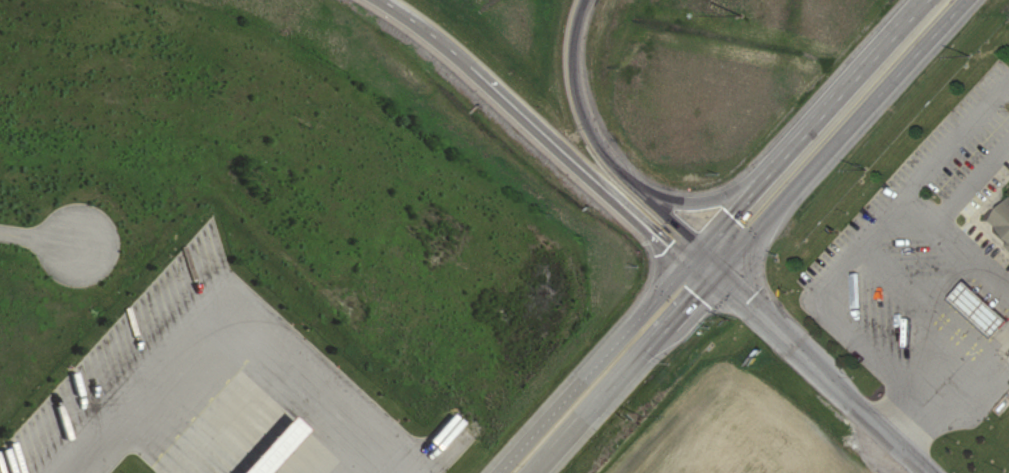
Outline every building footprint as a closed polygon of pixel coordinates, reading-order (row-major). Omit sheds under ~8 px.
[(991,220),(1008,201),(1008,238),(991,220)] [(1008,323),(1008,321),(968,280),(950,300),(994,339),(1008,323)] [(249,472),(276,472),(316,429),(301,416),(279,441),(274,438),(267,446),(270,449),(249,472)]
